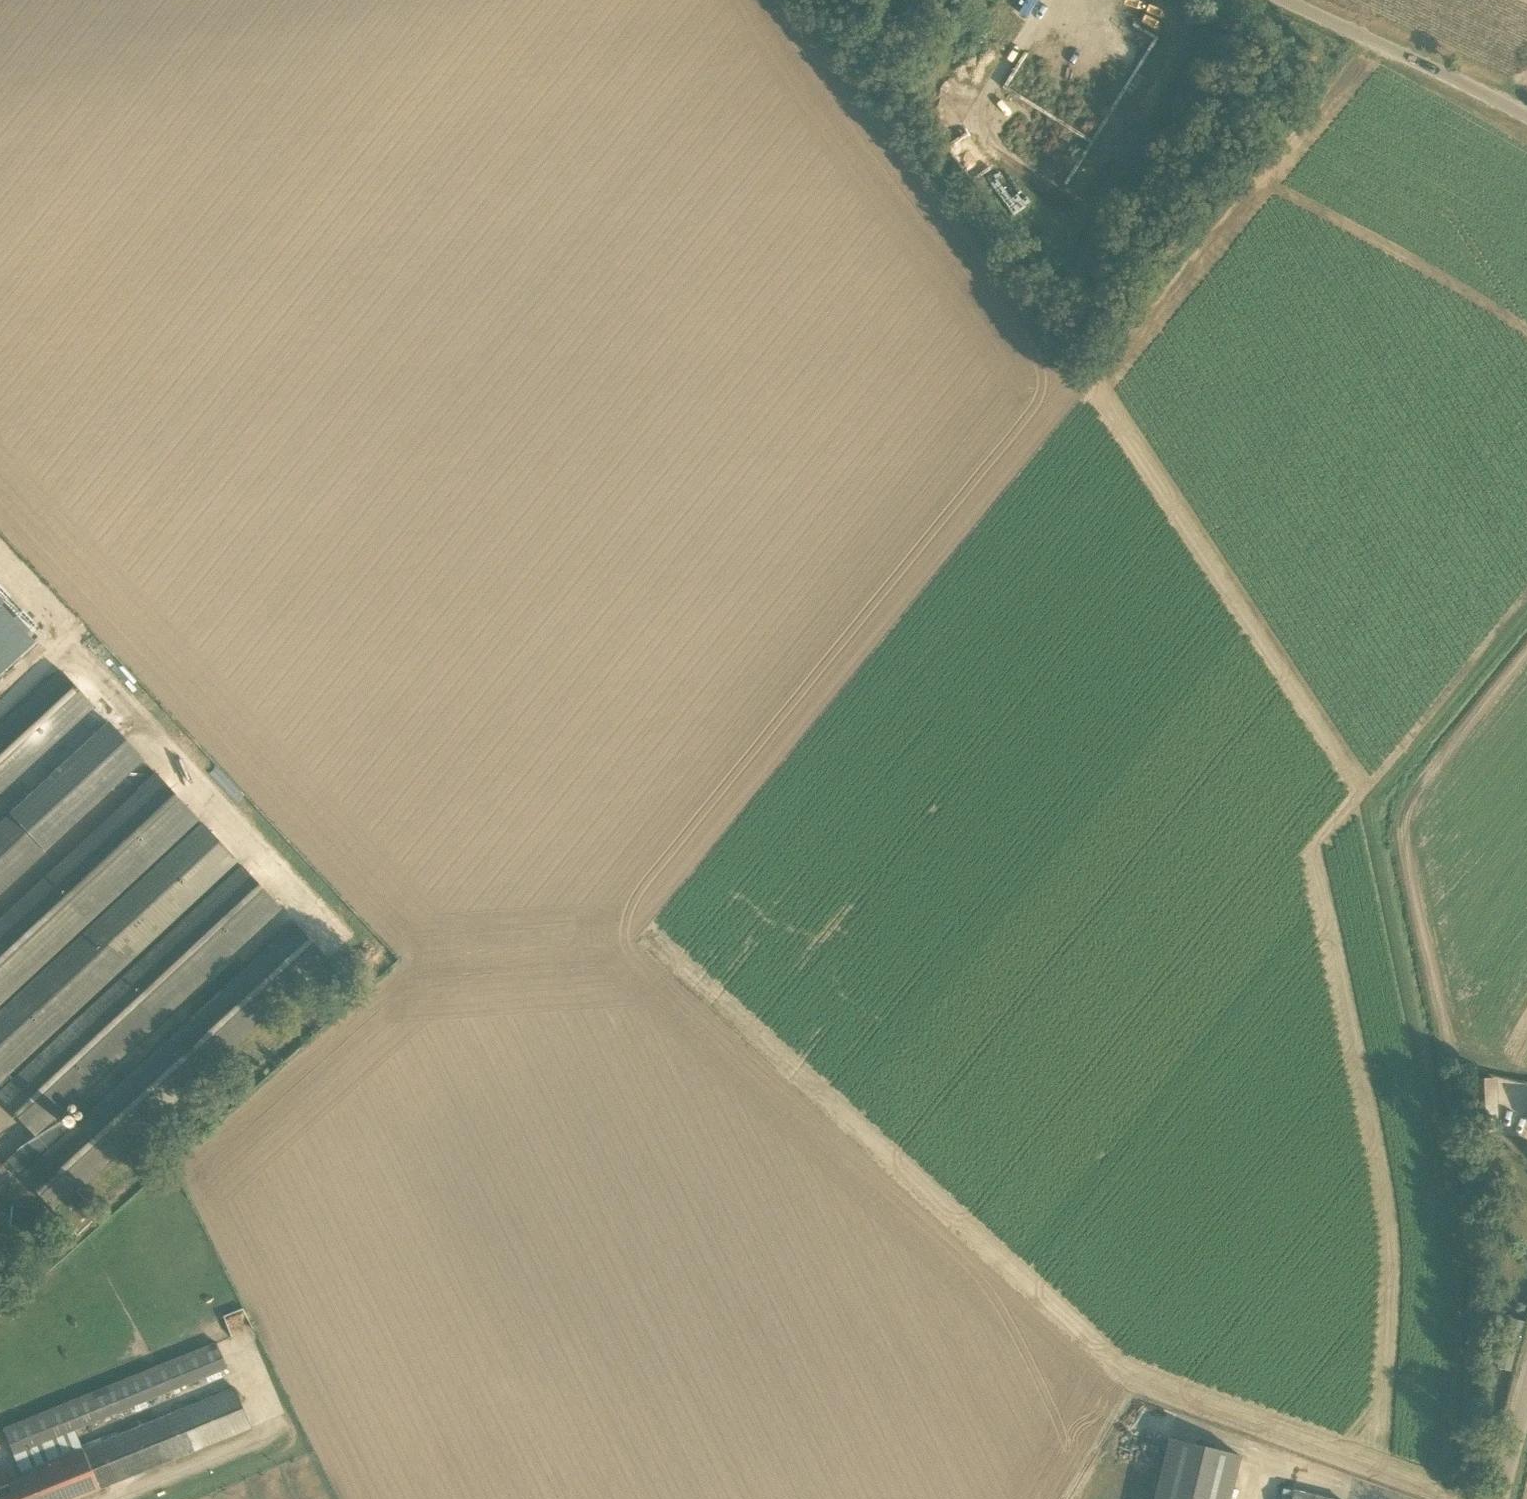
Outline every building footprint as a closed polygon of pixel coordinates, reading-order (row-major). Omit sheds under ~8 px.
[(41,644),(0,597),(0,681),(41,644)] [(0,729),(0,791),(94,704),(81,689),(87,685),(78,676),(73,680),(63,670),(0,729)] [(144,758),(111,721),(0,824),(0,891),(144,758)] [(201,820),(159,773),(157,772),(0,919),(0,1006),(201,820)] [(1,1079),(5,1085),(0,1090),(0,1097),(36,1134),(8,1160),(78,1235),(99,1215),(76,1191),(328,957),(296,921),(71,1132),(56,1117),(282,906),(243,864),(11,1080),(8,1077),(240,861),(204,822),(0,1011),(0,1080),(1,1079)] [(1498,1129),(1497,1078),(1472,1079),(1473,1129),(1498,1129)] [(36,1208),(23,1207),(22,1225),(35,1226),(36,1208)] [(75,1429),(228,1368),(218,1343),(4,1429),(23,1475),(9,1481),(5,1471),(0,1473),(0,1498),(72,1498),(253,1426),(237,1388),(83,1450),(75,1429)] [(1239,1456),(1168,1439),(1154,1498),(1228,1498),(1239,1456)] [(1293,1490),(1291,1498),(1331,1498),(1293,1490)]
